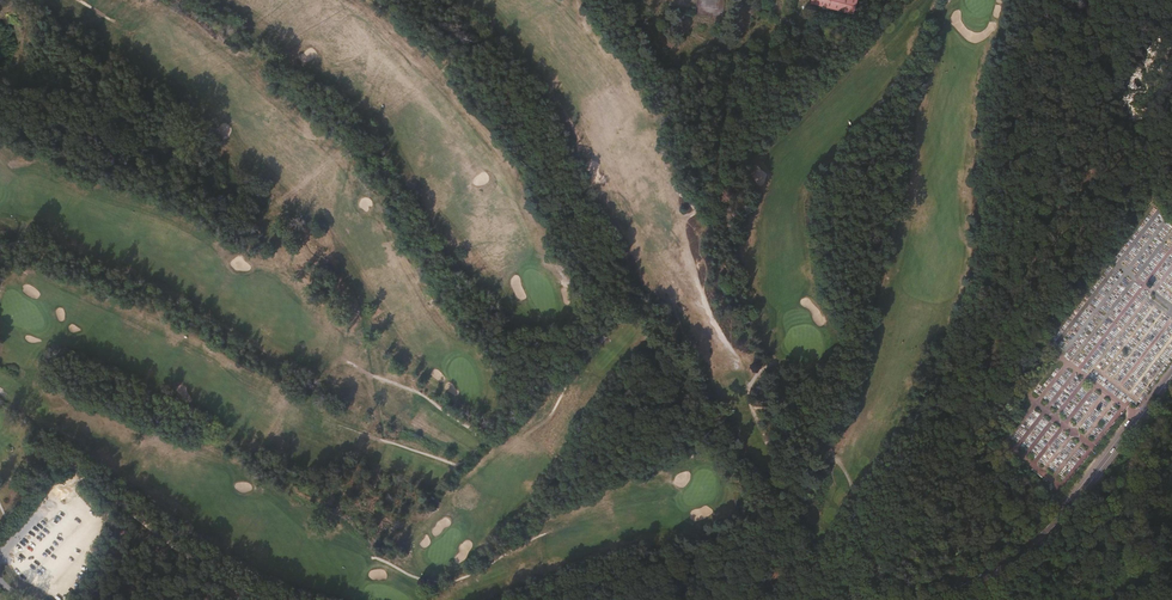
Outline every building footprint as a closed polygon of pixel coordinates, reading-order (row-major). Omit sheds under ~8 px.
[(810,4),(854,15),(857,0),(812,0),(810,4)] [(229,136),(230,125),(220,124),(219,135),(229,136)]
